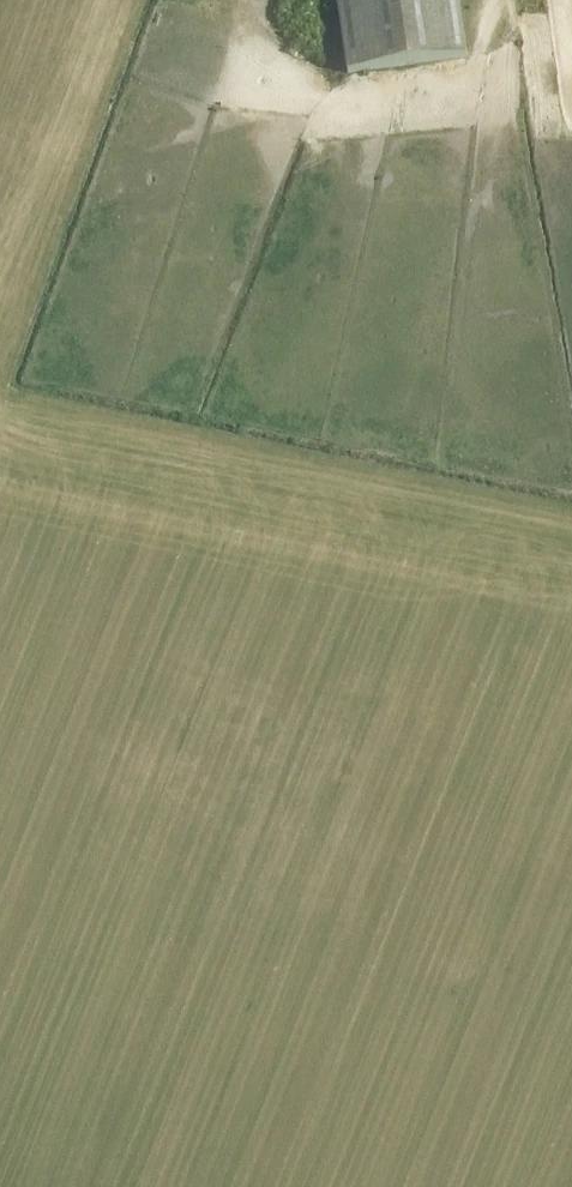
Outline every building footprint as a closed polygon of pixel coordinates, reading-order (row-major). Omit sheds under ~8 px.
[(347,75),(467,58),(459,0),(336,0),(347,75)]
